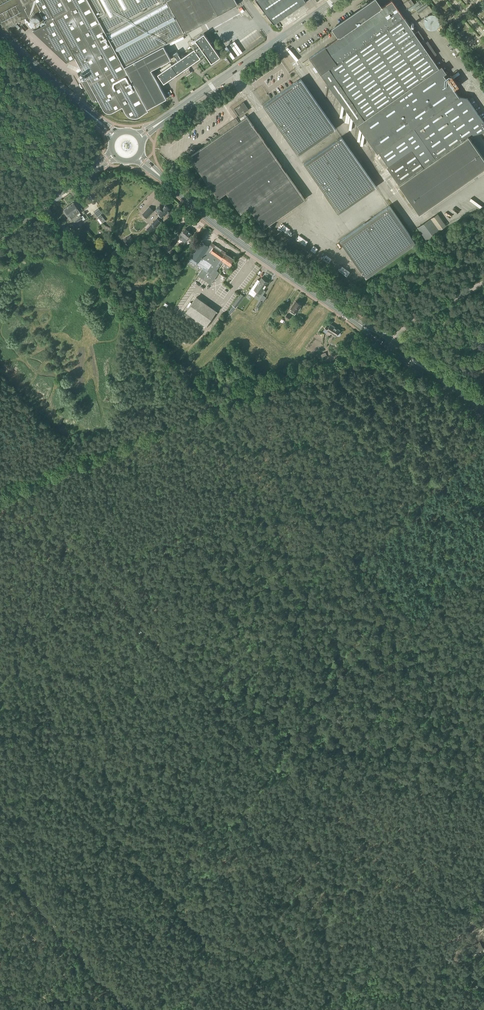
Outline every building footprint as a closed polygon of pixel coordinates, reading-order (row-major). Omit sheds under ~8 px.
[(6,28),(40,10),(59,0),(0,0),(0,23),(6,28)] [(123,105),(121,106),(115,104),(102,80),(107,77),(64,0),(59,0),(40,10),(46,22),(32,29),(66,62),(75,57),(86,76),(81,79),(92,100),(92,101),(94,101),(94,102),(96,102),(97,102),(99,101),(104,109),(104,111),(106,111),(107,112),(108,112),(109,113),(111,113),(112,112),(113,112),(122,107),(123,106),(123,105)] [(107,77),(102,80),(115,104),(121,106),(123,105),(123,106),(126,110),(134,116),(140,115),(150,110),(149,109),(168,98),(152,70),(172,59),(164,45),(185,34),(238,5),(235,0),(64,0),(107,77)] [(274,24),(306,2),(305,0),(256,0),(274,24)] [(309,58),(321,75),(320,75),(357,125),(399,184),(419,213),(483,168),(483,159),(468,136),(483,131),(483,122),(467,98),(459,96),(459,97),(443,74),(439,68),(432,58),(437,54),(428,42),(426,42),(423,45),(420,41),(424,38),(418,31),(415,33),(404,18),(392,0),(382,7),(382,6),(380,7),(375,0),(334,29),(339,37),(325,47),(309,58)] [(427,6),(418,13),(422,18),(432,11),(433,10),(429,5),(428,6),(427,6)] [(424,21),(424,22),(424,23),(424,24),(424,25),(425,26),(425,27),(426,27),(426,28),(427,28),(428,29),(429,29),(430,30),(431,30),(432,30),(433,30),(434,29),(435,29),(436,28),(437,28),(437,27),(438,27),(438,26),(439,25),(439,24),(439,23),(439,22),(439,21),(439,20),(439,19),(439,18),(438,18),(438,17),(437,16),(436,16),(436,15),(435,15),(434,15),(434,14),(433,14),(432,14),(431,14),(430,14),(429,14),(428,15),(427,15),(427,16),(426,16),(426,17),(425,17),(425,18),(424,19),(424,20),(424,21)] [(41,20),(41,19),(40,18),(39,16),(38,15),(36,15),(34,15),(33,16),(32,18),(31,19),(31,20),(31,21),(32,23),(34,24),(36,25),(37,24),(39,23),(40,22),(41,21),(41,20)] [(157,74),(164,83),(200,57),(200,56),(204,53),(211,63),(220,57),(213,47),(215,46),(212,42),(211,43),(204,33),(195,39),(197,43),(192,46),(194,49),(181,57),(177,51),(173,54),(177,60),(157,74)] [(263,105),(298,155),(335,129),(301,79),(263,105)] [(234,109),(239,116),(245,112),(248,110),(243,103),(240,105),(234,109)] [(189,157),(218,198),(226,192),(241,213),(249,208),(263,229),(304,199),(247,116),(189,157)] [(304,163),(339,213),(376,187),(341,137),(304,163)] [(68,206),(82,224),(84,222),(78,214),(80,213),(77,209),(78,209),(77,209),(78,208),(79,207),(76,203),(74,203),(73,203),(68,206)] [(155,210),(161,216),(163,214),(164,215),(167,212),(168,214),(171,210),(165,205),(163,208),(160,205),(157,208),(155,210)] [(340,240),(366,277),(415,243),(389,205),(340,240)] [(82,224),(68,206),(64,209),(64,210),(63,211),(63,212),(66,216),(67,216),(68,215),(69,216),(71,219),(73,218),(79,226),(82,224)] [(143,215),(147,218),(153,211),(149,208),(143,215)] [(100,215),(97,217),(102,224),(105,221),(100,215)] [(419,227),(427,239),(439,231),(438,230),(444,226),(437,215),(419,227)] [(179,237),(178,238),(184,243),(188,239),(192,235),(190,234),(191,233),(185,229),(183,232),(182,231),(179,236),(179,237)] [(187,264),(194,269),(196,265),(203,269),(198,276),(211,284),(219,272),(216,271),(222,263),(225,265),(225,266),(224,269),(227,271),(228,268),(229,268),(231,265),(230,264),(234,259),(225,253),(226,252),(222,249),(221,251),(214,247),(210,245),(209,247),(202,242),(187,264)] [(87,253),(92,257),(96,252),(91,248),(87,253)] [(255,295),(257,292),(265,280),(261,278),(259,281),(258,280),(250,291),(255,295)] [(265,280),(257,292),(261,294),(262,291),(268,282),(265,280)] [(186,312),(196,319),(194,322),(197,324),(197,325),(204,329),(206,326),(216,311),(196,297),(186,312)] [(232,306),(235,308),(241,300),(238,298),(232,306)] [(291,308),(289,311),(295,315),(297,312),(302,305),(296,301),(291,308)] [(326,326),(323,331),(325,332),(329,335),(331,333),(335,337),(336,335),(337,336),(338,336),(340,335),(341,334),(341,333),(340,331),(339,331),(340,330),(330,324),(328,328),(326,326)] [(482,949),(479,942),(465,948),(469,955),(482,949)]
